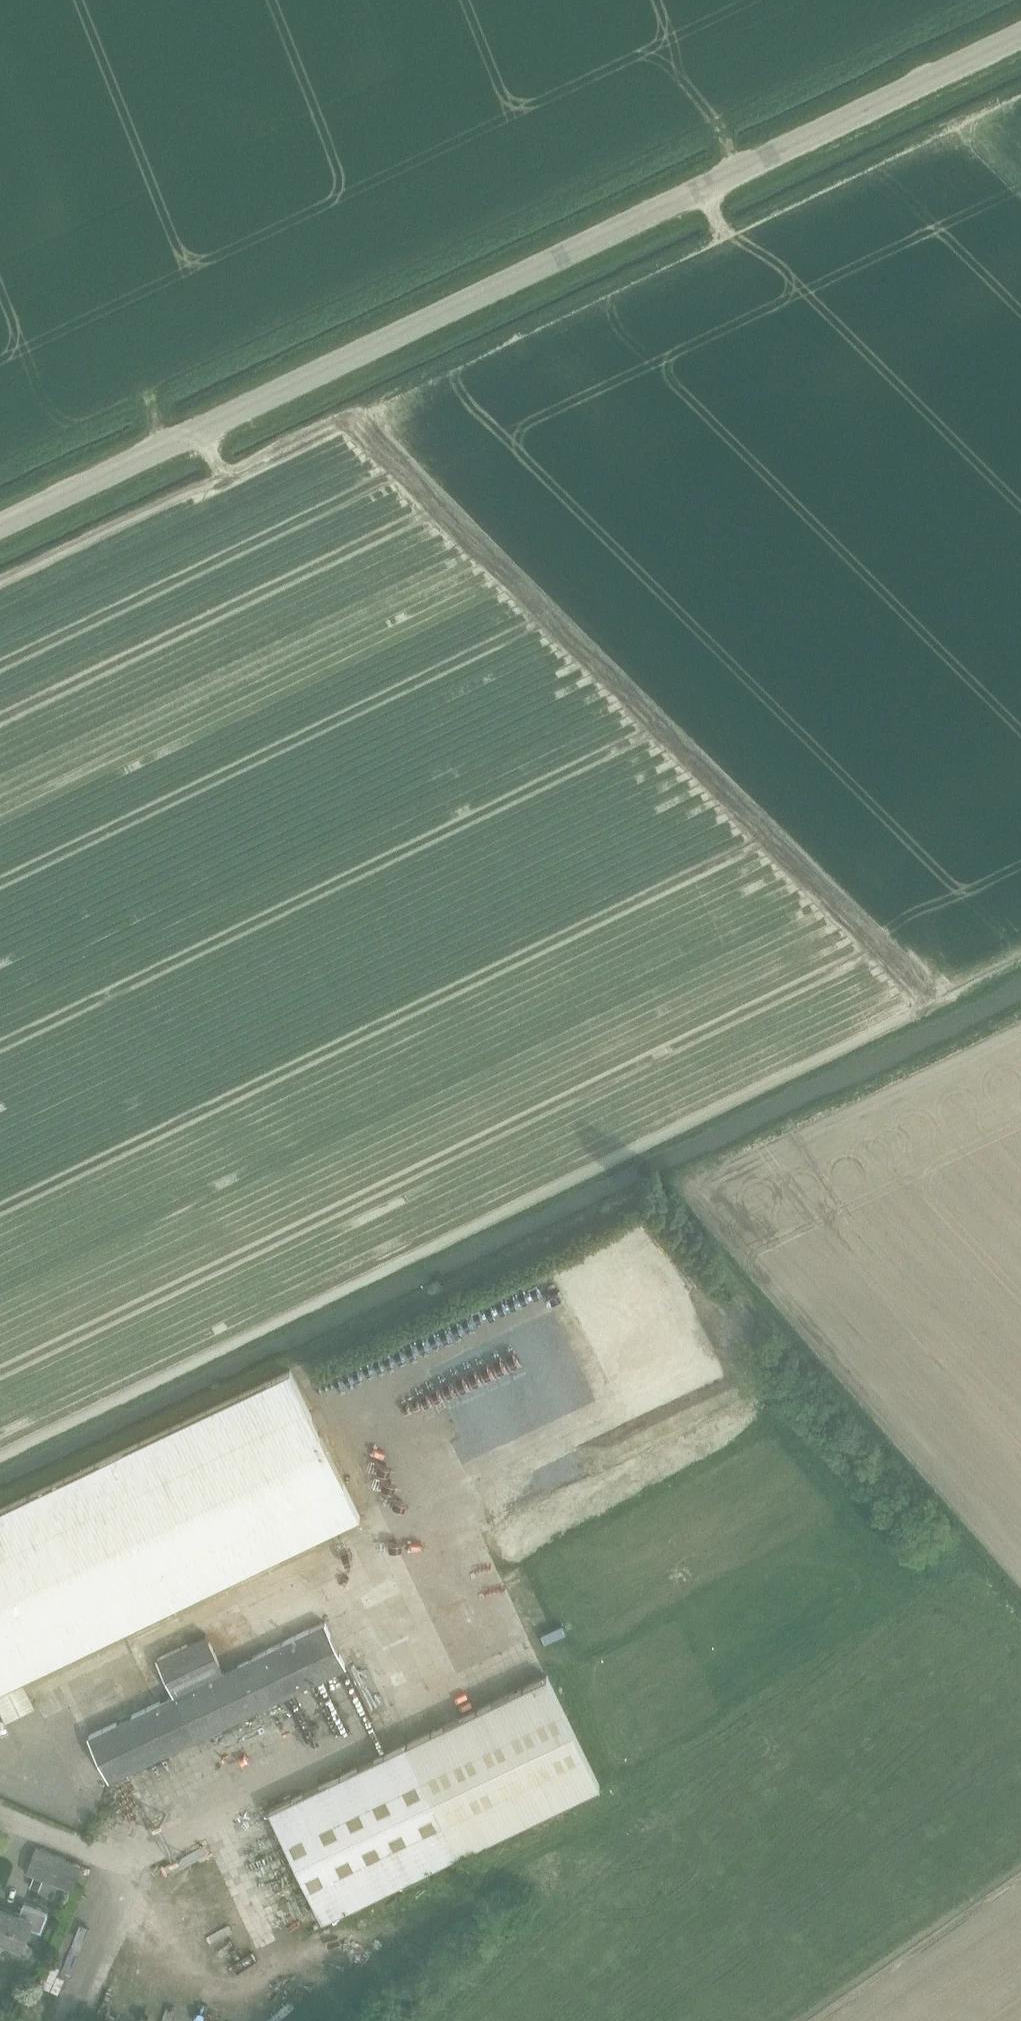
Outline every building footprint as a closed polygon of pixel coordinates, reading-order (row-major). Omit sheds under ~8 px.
[(23,1675),(359,1516),(290,1370),(0,1509),(0,1686),(23,1675)] [(107,1780),(345,1666),(324,1622),(223,1670),(205,1634),(156,1658),(173,1694),(86,1736),(107,1780)] [(140,1670),(115,1683),(125,1704),(151,1692),(140,1670)] [(321,1918),(598,1785),(545,1676),(269,1809),(321,1918)] [(69,1889),(78,1864),(36,1848),(26,1873),(33,1875),(42,1879),(69,1889)] [(33,1875),(28,1886),(37,1890),(42,1879),(33,1875)] [(48,1911),(24,1902),(19,1914),(0,1907),(0,1937),(21,1945),(27,1928),(39,1933),(48,1911)]
